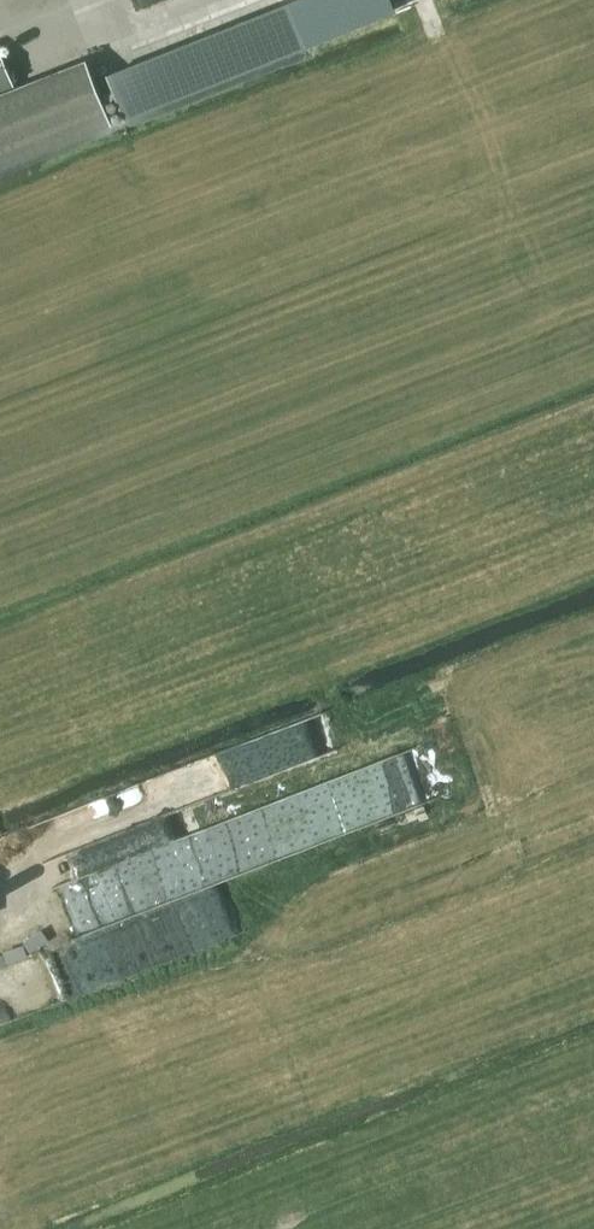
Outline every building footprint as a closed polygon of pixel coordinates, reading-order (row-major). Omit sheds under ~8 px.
[(222,30),(109,74),(126,117),(306,45),(289,3),(222,30)] [(113,125),(88,62),(17,90),(0,47),(0,168),(113,125)]
